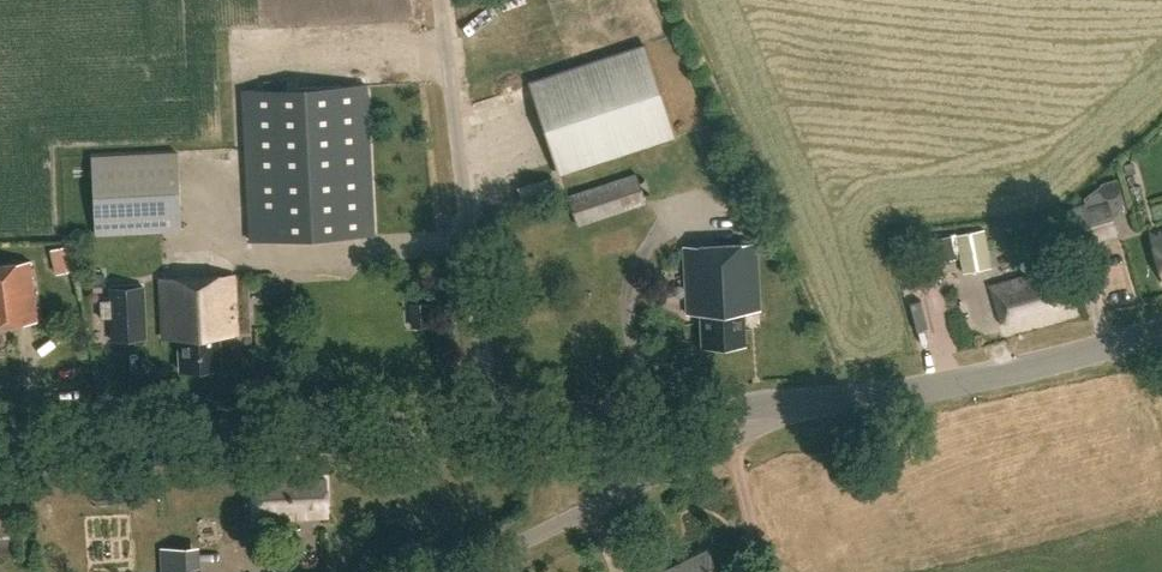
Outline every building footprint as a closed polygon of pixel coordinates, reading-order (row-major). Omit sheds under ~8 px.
[(674,140),(644,47),(529,84),(559,177),(674,140)] [(372,233),(366,85),(244,91),(250,239),(372,233)] [(181,230),(177,151),(92,154),(95,233),(181,230)] [(645,203),(636,173),(567,196),(577,226),(645,203)] [(1114,232),(1105,201),(1065,212),(1075,244),(1114,232)] [(991,267),(983,229),(955,234),(963,272),(991,267)] [(1150,237),(1161,274),(1161,233),(1150,237)] [(954,259),(950,235),(932,238),(936,262),(954,259)] [(758,312),(756,243),(687,245),(689,313),(702,313),(702,345),(744,344),(743,312),(758,312)] [(54,250),(59,275),(79,271),(74,246),(54,250)] [(27,262),(0,266),(0,327),(35,323),(27,262)] [(235,336),(233,276),(162,279),(164,339),(179,338),(180,370),(222,369),(221,336),(235,336)] [(1055,307),(1048,279),(1017,287),(1016,281),(990,288),(999,321),(1055,307)] [(111,316),(112,340),(145,338),(142,286),(109,288),(110,299),(100,300),(101,318),(102,318),(102,316),(111,316)] [(415,305),(417,325),(435,323),(433,303),(415,305)] [(271,374),(275,386),(297,378),(293,367),(271,374)] [(269,480),(269,473),(252,473),(253,518),(326,517),(325,480),(269,480)] [(190,570),(189,546),(160,548),(161,571),(191,571),(190,570)] [(706,550),(665,570),(661,562),(640,571),(717,571),(706,550)]
